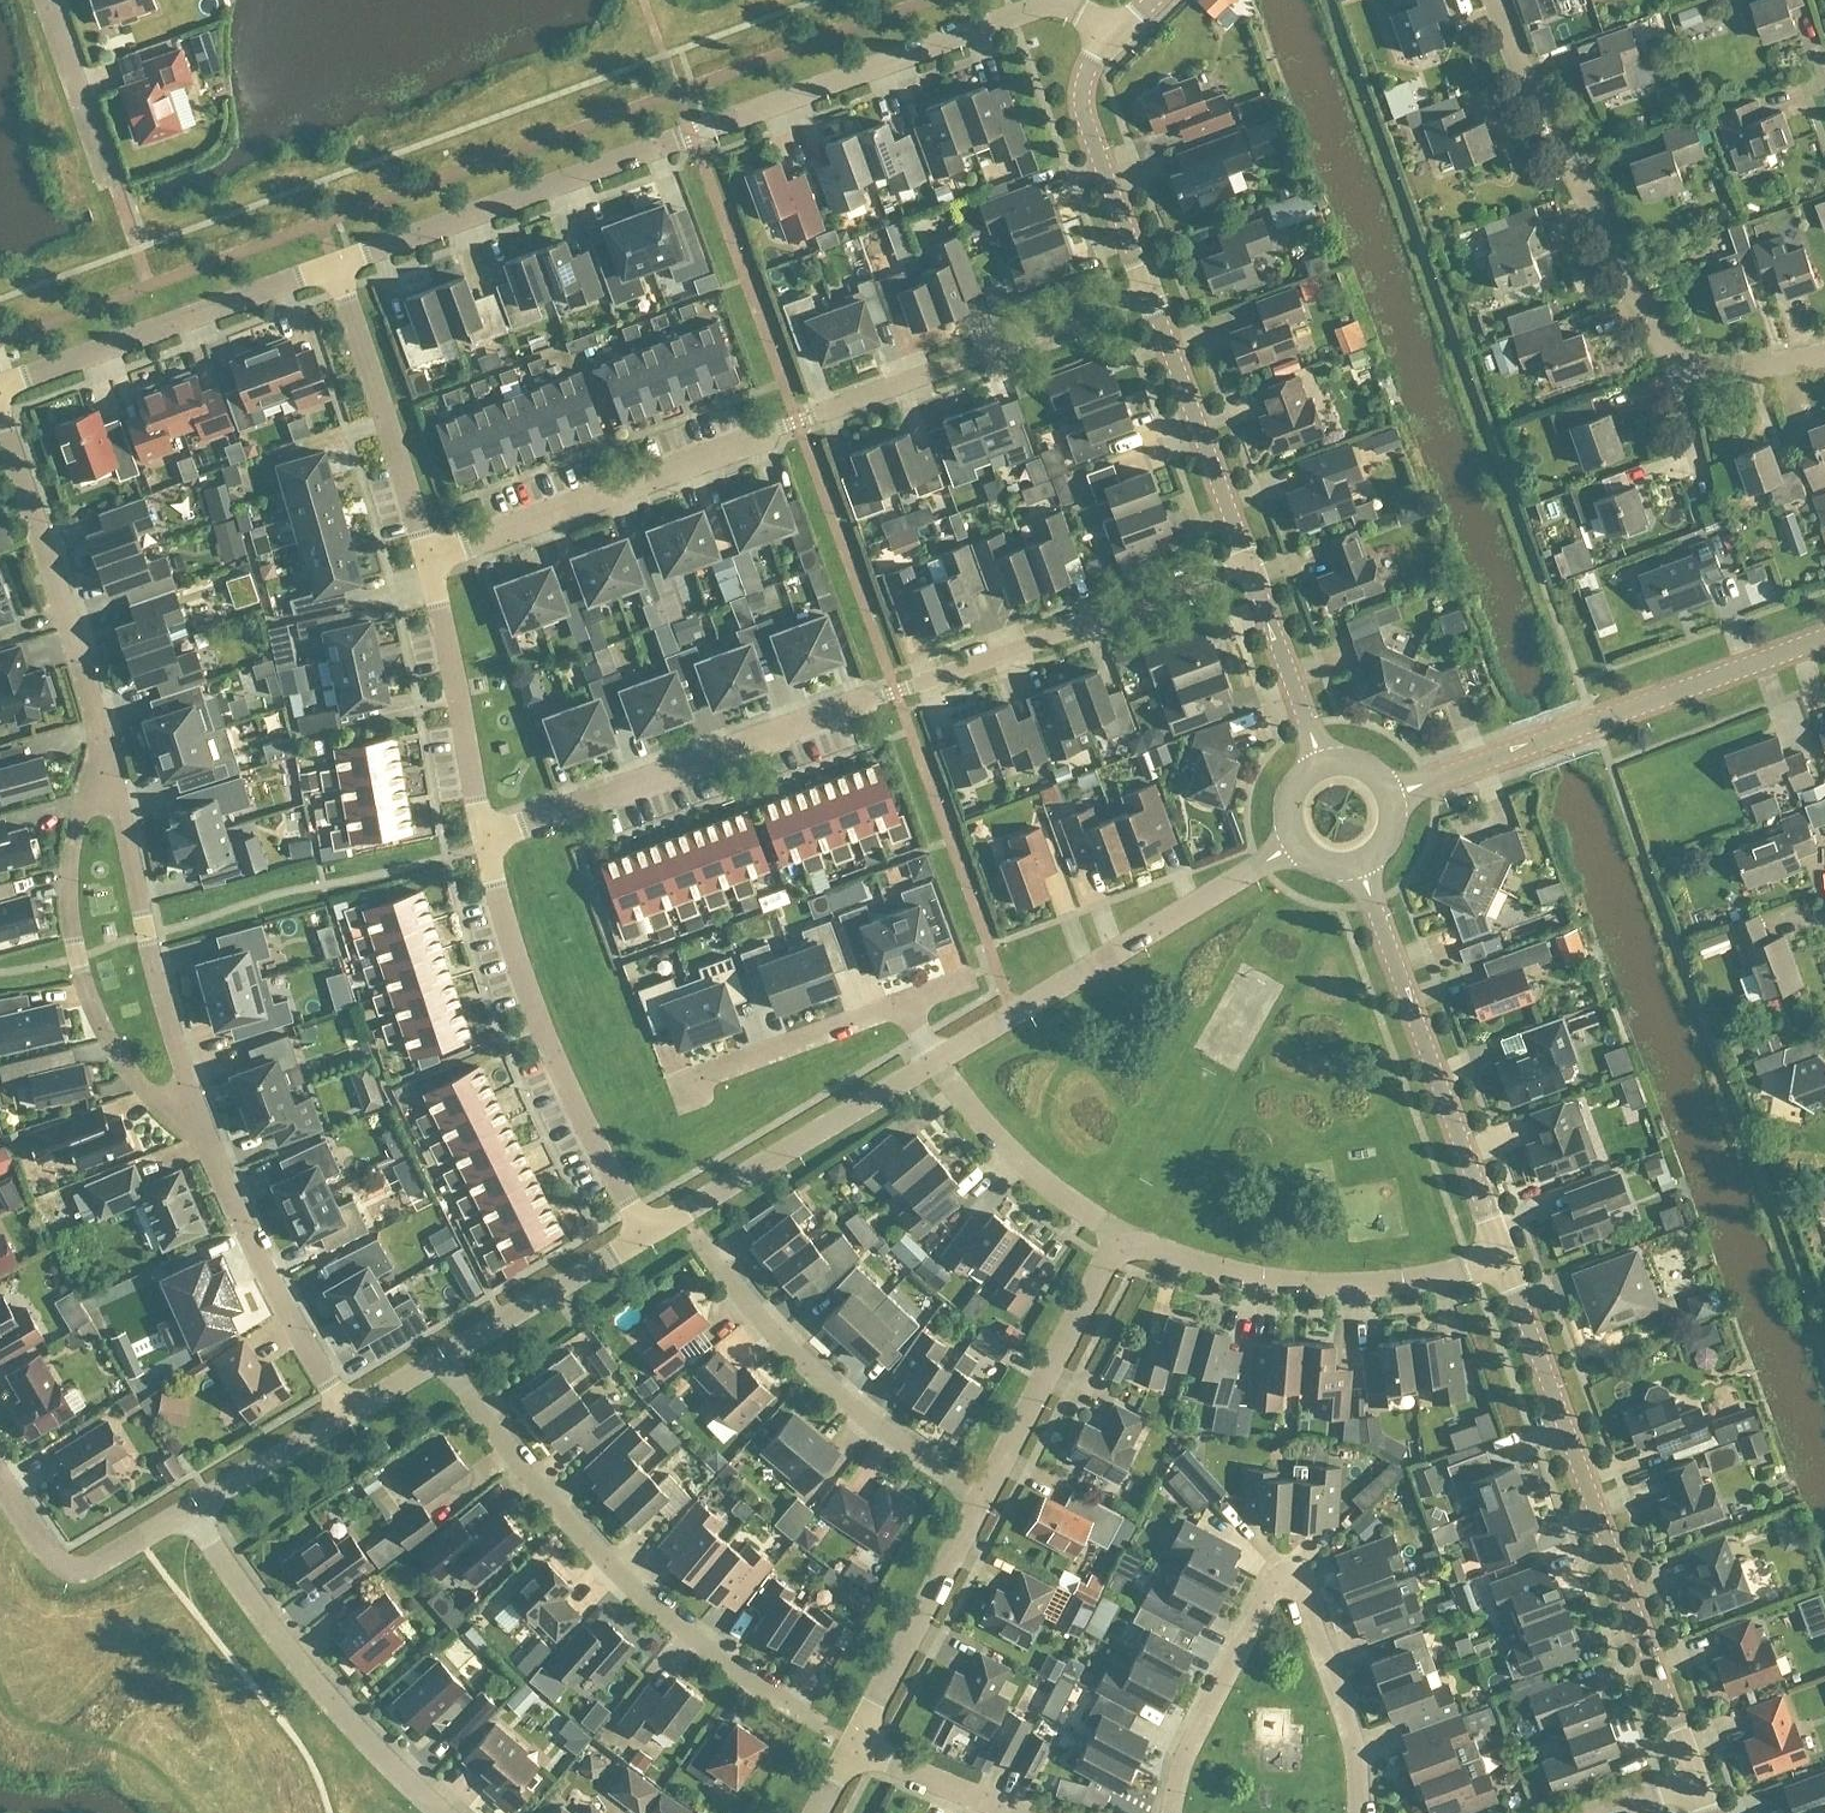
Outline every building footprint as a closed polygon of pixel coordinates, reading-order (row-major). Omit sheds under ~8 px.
[(99,26),(119,19),(121,25),(136,20),(134,14),(154,7),(151,0),(91,0),(99,26)] [(1197,2),(1213,17),(1226,3),(1235,0),(1199,0),(1197,2)] [(1387,20),(1384,26),(1388,36),(1394,39),(1401,36),(1408,54),(1442,41),(1435,22),(1448,16),(1442,0),(1398,0),(1401,9),(1392,12),(1394,17),(1387,20)] [(1461,21),(1478,20),(1477,0),(1461,0),(1461,21)] [(1544,19),(1562,12),(1559,2),(1565,0),(1537,0),(1544,19)] [(1753,4),(1767,41),(1798,30),(1791,10),(1804,5),(1802,0),(1764,0),(1753,4)] [(1676,14),(1682,30),(1702,23),(1697,7),(1676,14)] [(1603,56),(1583,63),(1595,98),(1631,85),(1625,67),(1642,61),(1631,29),(1598,41),(1603,56)] [(188,39),(196,62),(216,56),(208,32),(188,39)] [(142,63),(148,79),(121,88),(132,122),(128,126),(132,137),(138,138),(139,142),(178,129),(165,91),(189,83),(178,51),(142,63)] [(1157,85),(1159,90),(1141,97),(1154,134),(1178,125),(1183,140),(1232,122),(1222,95),(1203,102),(1194,77),(1176,84),(1174,79),(1169,77),(1159,80),(1157,85)] [(954,98),(974,153),(988,147),(994,162),(1027,150),(1003,85),(985,92),(983,87),(954,98)] [(1242,127),(1271,115),(1263,94),(1234,106),(1242,127)] [(1409,95),(1389,102),(1394,115),(1414,108),(1409,95)] [(1453,97),(1418,110),(1423,124),(1426,123),(1436,152),(1451,147),(1458,166),(1495,153),(1485,123),(1468,129),(1462,111),(1459,111),(1453,97)] [(974,153),(954,98),(924,109),(929,123),(914,128),(932,179),(963,167),(959,158),(974,153)] [(1763,164),(1760,156),(1794,144),(1783,114),(1764,121),(1758,103),(1719,116),(1730,146),(1734,145),(1735,148),(1729,150),(1737,173),(1763,164)] [(1272,119),(1243,130),(1254,159),(1283,149),(1272,119)] [(1694,124),(1695,124),(1664,135),(1669,151),(1633,164),(1646,200),(1685,186),(1678,165),(1705,156),(1701,143),(1711,140),(1704,120),(1694,124)] [(884,124),(855,134),(871,177),(885,172),(892,191),(923,180),(907,137),(906,137),(907,140),(896,145),(891,142),(884,124)] [(1238,133),(1177,156),(1183,171),(1170,176),(1183,212),(1232,194),(1225,174),(1250,165),(1238,133)] [(871,177),(855,134),(825,145),(832,164),(830,169),(819,173),(818,170),(817,170),(832,213),(863,202),(857,185),(858,182),(871,177)] [(777,163),(745,175),(762,220),(777,214),(788,242),(821,230),(802,177),(784,183),(777,163)] [(1304,174),(1296,177),(1299,183),(1297,184),(1301,193),(1310,189),(1304,174)] [(936,207),(953,201),(947,185),(931,190),(936,207)] [(1014,241),(1057,225),(1047,197),(1041,199),(1036,185),(979,206),(989,232),(1008,225),(1014,241)] [(1275,232),(1315,217),(1306,193),(1266,208),(1275,232)] [(632,216),(651,267),(667,261),(675,281),(706,270),(692,231),(674,238),(660,201),(643,207),(644,212),(632,216)] [(1534,208),(1505,218),(1509,228),(1503,230),(1505,234),(1490,239),(1495,253),(1492,254),(1504,291),(1543,277),(1536,257),(1549,252),(1534,208)] [(651,267),(632,216),(621,220),(619,216),(602,222),(615,259),(599,265),(614,304),(643,293),(635,272),(651,267)] [(1777,218),(1754,227),(1758,240),(1782,231),(1777,218)] [(908,221),(867,230),(872,255),(904,247),(903,247),(913,244),(908,221)] [(1270,247),(1260,221),(1218,236),(1224,251),(1200,260),(1211,289),(1232,281),(1235,288),(1256,280),(1247,255),(1270,247)] [(953,224),(946,227),(951,239),(957,236),(953,224)] [(1729,229),(1738,253),(1720,259),(1719,266),(1721,272),(1711,276),(1726,318),(1758,307),(1742,260),(1754,256),(1743,224),(1729,229)] [(1057,225),(1014,241),(1019,255),(1010,258),(1008,263),(1017,289),(1067,271),(1062,256),(1068,254),(1057,225)] [(845,231),(836,234),(839,244),(849,240),(845,231)] [(934,268),(921,273),(938,320),(965,310),(955,283),(972,277),(957,236),(951,239),(926,248),(934,268)] [(1784,238),(1757,248),(1770,285),(1784,280),(1789,297),(1819,287),(1806,249),(1790,254),(1784,238)] [(563,241),(533,252),(549,296),(565,290),(571,306),(601,295),(585,252),(569,258),(563,241)] [(549,296),(533,252),(504,263),(513,288),(497,294),(510,329),(541,317),(535,301),(549,296)] [(902,272),(873,282),(883,309),(901,303),(911,330),(938,320),(921,273),(920,273),(923,283),(908,288),(902,272)] [(463,278),(434,289),(451,335),(466,329),(471,345),(506,332),(495,301),(474,308),(463,278)] [(1326,278),(1304,279),(1305,299),(1327,298),(1326,278)] [(883,309),(873,282),(872,279),(855,285),(858,292),(843,298),(846,305),(832,310),(848,353),(860,349),(865,353),(873,349),(874,343),(877,342),(867,315),(883,309)] [(451,335),(434,289),(404,299),(416,330),(397,336),(409,368),(442,356),(436,340),(451,335)] [(1228,335),(1241,371),(1295,351),(1285,324),(1303,317),(1293,290),(1256,303),(1263,322),(1228,335)] [(848,353),(832,310),(820,315),(815,312),(809,295),(781,306),(797,350),(813,345),(820,363),(822,363),(827,366),(836,363),(837,357),(848,353)] [(696,314),(692,303),(677,308),(681,320),(696,314)] [(1512,334),(1552,321),(1547,304),(1507,318),(1512,334)] [(667,325),(663,314),(649,319),(653,330),(667,325)] [(1359,320),(1343,326),(1352,350),(1368,344),(1359,320)] [(716,322),(686,333),(708,391),(738,380),(732,365),(731,365),(716,322)] [(1574,382),(1575,375),(1594,369),(1582,334),(1564,340),(1558,323),(1515,338),(1524,366),(1546,359),(1554,382),(1558,381),(1562,386),(1574,382)] [(639,335),(635,324),(621,329),(625,340),(639,335)] [(593,333),(578,338),(583,349),(597,344),(593,333)] [(708,391),(686,333),(658,344),(679,402),(708,391)] [(578,338),(564,343),(568,355),(575,352),(579,366),(587,363),(583,349),(578,338)] [(266,350),(259,352),(278,404),(294,398),(298,409),(329,398),(318,368),(301,374),(289,341),(284,343),(282,339),(264,345),(266,350)] [(1518,371),(1506,339),(1488,346),(1500,377),(1518,371)] [(679,402),(658,344),(629,354),(651,412),(679,402)] [(1361,349),(1346,355),(1352,370),(1367,364),(1361,349)] [(278,404),(259,352),(252,355),(251,350),(233,357),(234,361),(230,363),(241,396),(226,401),(237,431),(265,421),(261,410),(278,404)] [(651,412),(629,354),(600,365),(621,423),(651,412)] [(540,358),(526,364),(530,375),(545,370),(540,358)] [(1077,415),(1121,399),(1111,372),(1106,374),(1101,359),(1044,380),(1054,407),(1072,401),(1077,415)] [(512,369),(498,374),(502,385),(516,380),(512,369)] [(165,387),(181,431),(197,426),(202,439),(231,429),(219,395),(203,401),(194,376),(190,378),(188,372),(168,380),(170,385),(165,387)] [(550,383),(571,441),(600,430),(579,372),(550,383)] [(1258,419),(1271,453),(1322,434),(1310,400),(1304,402),(1295,377),(1258,390),(1267,416),(1258,419)] [(484,379),(469,384),(473,396),(488,390),(484,379)] [(181,431),(165,387),(159,389),(157,383),(138,390),(139,396),(136,397),(147,427),(131,432),(142,462),(171,451),(166,437),(181,431)] [(571,441),(550,383),(521,393),(543,452),(571,441)] [(455,390),(441,395),(445,406),(460,401),(455,390)] [(521,393),(493,404),(514,462),(543,452),(521,393)] [(1121,399),(1077,415),(1077,416),(1080,415),(1085,428),(1065,436),(1075,464),(1107,452),(1101,437),(1131,426),(1121,399)] [(969,411),(984,451),(1001,446),(1008,466),(1033,457),(1020,424),(1007,429),(997,401),(969,411)] [(1588,467),(1624,455),(1622,450),(1625,448),(1621,436),(1617,436),(1610,416),(1598,420),(1592,402),(1551,416),(1557,435),(1574,429),(1588,467)] [(514,462),(493,404),(464,414),(486,472),(514,462)] [(984,451),(969,411),(942,421),(953,449),(939,453),(951,487),(976,478),(968,457),(984,451)] [(95,412),(54,427),(74,481),(113,467),(118,481),(138,474),(125,438),(107,445),(95,412)] [(486,472),(464,414),(435,425),(451,468),(450,468),(456,483),(486,472)] [(1810,431),(1818,453),(1802,459),(1814,489),(1824,484),(1824,425),(1810,431)] [(1393,430),(1354,444),(1357,451),(1371,447),(1374,457),(1399,447),(1393,430)] [(878,444),(894,488),(911,482),(916,497),(942,488),(927,448),(914,453),(907,434),(878,444)] [(223,448),(229,465),(244,459),(238,443),(223,448)] [(253,444),(241,448),(245,459),(257,455),(253,444)] [(894,488),(878,444),(850,455),(857,474),(840,480),(855,520),(883,509),(878,494),(894,488)] [(1319,524),(1354,511),(1345,486),(1360,480),(1348,446),(1298,464),(1304,481),(1316,476),(1319,483),(1286,495),(1300,531),(1303,530),(1308,533),(1318,530),(1319,524)] [(1769,446),(1737,457),(1750,493),(1769,487),(1776,507),(1805,496),(1796,470),(1780,476),(1769,446)] [(285,492),(329,479),(322,453),(277,466),(285,492)] [(1114,517),(1158,501),(1147,472),(1118,483),(1111,465),(1084,475),(1096,505),(1108,500),(1114,517)] [(220,470),(226,489),(240,485),(235,466),(220,470)] [(1062,475),(1050,479),(1060,506),(1072,502),(1062,475)] [(329,479),(285,492),(292,518),(337,505),(329,479)] [(1048,481),(1019,492),(1025,506),(1054,495),(1048,481)] [(1602,481),(1572,492),(1583,523),(1603,516),(1610,536),(1648,522),(1636,487),(1608,497),(1602,481)] [(775,484),(750,494),(766,537),(788,529),(796,552),(812,546),(797,505),(785,510),(775,484)] [(1822,528),(1824,527),(1824,493),(1811,498),(1822,528)] [(766,537),(750,494),(724,503),(740,547),(766,537)] [(226,496),(204,502),(211,523),(232,516),(226,496)] [(96,565),(140,550),(134,535),(152,529),(142,498),(98,514),(103,529),(86,536),(96,565)] [(1538,504),(1545,526),(1560,520),(1553,499),(1538,504)] [(1158,501),(1114,517),(1120,533),(1108,538),(1118,565),(1157,551),(1151,536),(1168,529),(1158,501)] [(344,530),(337,505),(292,518),(299,543),(344,530)] [(674,522),(690,565),(715,556),(700,512),(674,522)] [(1037,542),(1022,548),(1037,591),(1067,580),(1061,562),(1076,556),(1060,512),(1030,523),(1037,542)] [(968,545),(957,514),(944,519),(955,549),(968,545)] [(212,526),(218,548),(240,542),(234,520),(212,526)] [(690,565),(674,522),(648,531),(664,575),(690,565)] [(351,555),(344,530),(299,543),(307,568),(351,555)] [(1317,579),(1328,608),(1381,589),(1370,559),(1364,562),(1353,532),(1324,543),(1332,565),(1334,565),(1337,572),(1317,579)] [(1037,591),(1022,548),(1007,553),(1000,534),(970,545),(986,589),(1001,583),(1008,602),(1037,591)] [(624,540),(598,549),(614,593),(640,583),(624,540)] [(1695,556),(1640,576),(1655,614),(1686,602),(1688,608),(1711,599),(1706,584),(1723,577),(1710,541),(1692,548),(1695,556)] [(949,575),(932,581),(947,624),(975,614),(967,594),(981,589),(965,546),(941,555),(949,575)] [(572,559),(582,585),(568,590),(583,627),(597,622),(602,620),(595,600),(614,593),(598,549),(572,559)] [(140,550),(96,565),(99,573),(96,577),(99,586),(104,587),(107,595),(125,589),(130,605),(171,590),(174,589),(163,558),(145,565),(140,550)] [(730,557),(737,576),(756,569),(749,550),(730,557)] [(351,555),(307,568),(314,595),(289,603),(293,617),(325,608),(321,593),(359,582),(351,555)] [(737,576),(730,557),(709,565),(716,583),(737,576)] [(273,563),(259,567),(263,581),(277,577),(273,563)] [(947,624),(932,581),(916,587),(908,566),(881,576),(903,636),(919,630),(920,634),(947,624)] [(1761,566),(1744,572),(1749,583),(1765,577),(1761,566)] [(583,627),(568,590),(557,594),(548,568),(522,577),(538,621),(561,612),(563,617),(573,644),(587,639),(583,627)] [(538,621),(522,577),(496,586),(512,630),(538,621)] [(13,620),(0,583),(0,625),(13,620)] [(171,590),(130,605),(129,605),(135,621),(115,628),(126,657),(170,642),(165,628),(182,621),(171,590)] [(760,590),(744,596),(750,612),(765,607),(760,590)] [(835,608),(830,593),(829,594),(815,599),(821,613),(835,608)] [(743,596),(728,602),(738,630),(754,625),(743,596)] [(695,616),(670,625),(678,647),(693,642),(691,635),(701,631),(695,616)] [(1466,616),(1447,619),(1449,632),(1469,629),(1466,616)] [(820,618),(798,626),(814,670),(840,660),(824,617),(820,618)] [(369,622),(330,631),(328,618),(295,626),(298,640),(324,634),(329,659),(375,649),(369,622)] [(814,670),(798,626),(776,634),(770,619),(754,625),(764,650),(771,648),(779,653),(788,679),(814,670)] [(597,622),(583,627),(587,639),(592,651),(606,646),(597,622)] [(291,647),(286,625),(270,629),(275,651),(291,647)] [(1157,693),(1220,670),(1210,643),(1206,644),(1201,631),(1142,652),(1157,693)] [(1388,711),(1412,660),(1384,647),(1379,632),(1351,642),(1362,673),(1366,672),(1371,674),(1360,697),(1359,697),(1359,698),(1360,699),(1360,698),(1364,700),(1363,701),(1365,705),(1369,708),(1373,710),(1378,711),(1383,711),(1384,709),(1388,711)] [(170,642),(126,657),(136,687),(155,680),(161,696),(204,682),(193,651),(175,657),(170,642)] [(748,644),(722,654),(738,697),(764,688),(748,644)] [(687,649),(678,652),(688,677),(689,681),(696,679),(703,681),(712,707),(738,697),(722,654),(700,662),(694,646),(687,649)] [(52,705),(50,697),(55,696),(48,676),(44,678),(41,670),(23,676),(21,669),(24,668),(18,648),(0,653),(0,721),(16,716),(18,721),(37,715),(36,710),(52,705)] [(375,649),(329,659),(335,685),(381,675),(375,649)] [(669,673),(646,682),(662,725),(688,716),(675,682),(688,677),(678,652),(663,658),(669,673)] [(1413,660),(1412,660),(1388,711),(1392,713),(1391,714),(1394,719),(1397,722),(1402,724),(1406,725),(1411,724),(1412,722),(1415,724),(1416,725),(1417,723),(1427,700),(1432,702),(1433,706),(1464,695),(1454,667),(1439,672),(1428,667),(1423,677),(1408,671),(1413,660)] [(596,661),(581,666),(587,683),(602,677),(596,661)] [(283,696),(290,695),(297,693),(307,691),(301,666),(277,672),(283,696)] [(1230,697),(1220,670),(1157,693),(1172,733),(1231,712),(1226,698),(1230,697)] [(1069,681),(1086,727),(1100,721),(1107,740),(1134,730),(1120,690),(1105,696),(1096,671),(1069,681)] [(617,672),(602,677),(612,705),(612,706),(620,703),(627,708),(637,735),(662,725),(646,682),(624,690),(617,672)] [(275,673),(264,677),(270,697),(280,694),(275,673)] [(386,702),(381,675),(335,685),(341,712),(386,702)] [(516,682),(524,706),(541,701),(533,677),(516,682)] [(587,683),(594,701),(570,709),(586,753),(612,744),(600,709),(612,705),(602,677),(587,683)] [(1086,727),(1069,681),(1042,691),(1051,716),(1037,721),(1051,760),(1078,750),(1072,732),(1086,727)] [(152,751),(201,734),(196,717),(207,713),(198,685),(166,696),(171,711),(142,721),(152,751)] [(225,718),(236,715),(228,688),(217,691),(225,718)] [(297,693),(290,695),(296,718),(299,735),(337,727),(333,710),(303,717),(297,693)] [(979,715),(994,756),(1009,750),(1016,770),(1046,758),(1031,716),(1014,722),(1007,704),(979,715)] [(586,753),(570,709),(545,719),(561,762),(586,753)] [(994,756),(979,715),(950,725),(957,743),(941,750),(955,787),(985,776),(979,761),(994,756)] [(1225,722),(1194,733),(1189,749),(1200,752),(1187,793),(1186,794),(1188,795),(1188,794),(1194,796),(1193,798),(1196,802),(1200,804),(1205,806),(1210,806),(1214,805),(1215,803),(1221,805),(1222,806),(1222,804),(1223,802),(1227,803),(1231,791),(1226,790),(1235,762),(1235,763),(1236,761),(1234,761),(1219,757),(1225,739),(1231,737),(1225,722)] [(201,734),(152,751),(161,781),(191,771),(196,787),(239,773),(224,727),(201,734)] [(289,737),(261,746),(266,764),(295,755),(289,737)] [(339,781),(399,770),(393,739),(334,750),(338,771),(321,774),(323,789),(340,786),(339,781)] [(1777,739),(1727,757),(1740,794),(1789,776),(1795,791),(1813,784),(1802,754),(1785,761),(1777,739)] [(1164,744),(1147,751),(1153,767),(1170,761),(1164,744)] [(3,798),(48,786),(40,758),(5,767),(1,751),(0,751),(0,807),(5,805),(3,798)] [(599,756),(605,773),(620,768),(614,751),(599,756)] [(1153,769),(1146,751),(1138,754),(1144,772),(1153,769)] [(867,832),(872,830),(886,825),(892,842),(907,836),(900,818),(896,820),(876,765),(847,775),(867,832)] [(1056,783),(1071,778),(1066,766),(1051,771),(1056,783)] [(339,781),(340,786),(343,801),(326,804),(329,819),(346,816),(345,811),(404,800),(399,770),(339,781)] [(314,771),(298,775),(302,792),(318,788),(314,771)] [(847,775),(818,786),(839,842),(844,841),(858,836),(864,852),(878,847),(872,830),(867,832),(847,775)] [(172,845),(222,830),(218,815),(247,805),(239,779),(196,792),(200,805),(167,815),(171,828),(167,829),(172,845)] [(1824,784),(1800,793),(1804,804),(1824,797),(1824,787),(1824,784)] [(818,786),(790,796),(811,853),(815,851),(829,846),(835,862),(850,857),(844,841),(839,842),(818,786)] [(1127,814),(1112,819),(1129,865),(1158,854),(1156,850),(1174,843),(1152,786),(1121,797),(1127,814)] [(811,853),(790,796),(760,807),(781,864),(801,856),(807,873),(821,867),(815,851),(811,853)] [(1805,806),(1813,828),(1824,823),(1824,799),(1805,806)] [(345,811),(346,816),(348,830),(331,833),(334,849),(353,845),(352,841),(410,831),(404,800),(345,811)] [(1129,865),(1112,819),(1097,825),(1091,808),(1059,820),(1076,866),(1093,859),(1099,876),(1129,865)] [(736,880),(732,882),(737,898),(752,893),(746,876),(766,869),(745,812),(716,823),(736,880)] [(1787,834),(1737,853),(1742,865),(1741,866),(1749,886),(1777,875),(1778,878),(1801,870),(1797,858),(1816,851),(1803,815),(1782,822),(1787,834)] [(33,861),(32,857),(38,855),(34,840),(28,841),(25,828),(7,833),(4,819),(0,820),(0,870),(33,861)] [(736,880),(716,823),(687,834),(708,890),(703,892),(709,908),(724,903),(718,887),(732,882),(736,880)] [(999,863),(1015,906),(1046,895),(1036,865),(1050,860),(1039,829),(1008,840),(1014,857),(999,863)] [(1445,865),(1497,889),(1510,862),(1524,857),(1514,829),(1483,840),(1484,843),(1482,848),(1459,837),(1460,837),(1458,836),(1458,838),(1457,841),(1455,840),(1451,843),(1448,847),(1446,851),(1445,856),(1445,861),(1447,861),(1445,865)] [(227,845),(222,830),(172,845),(177,861),(181,860),(185,873),(218,863),(223,878),(242,872),(242,873),(264,866),(255,836),(227,845)] [(687,834),(659,844),(680,901),(675,902),(681,919),(695,913),(689,897),(703,892),(708,890),(687,834)] [(309,840),(287,844),(290,859),(311,856),(309,840)] [(659,844),(631,854),(651,911),(646,913),(652,929),(667,924),(661,908),(675,902),(680,901),(659,844)] [(651,911),(631,854),(601,865),(621,920),(617,921),(624,939),(638,934),(632,918),(646,913),(651,911)] [(924,855),(905,862),(913,882),(931,874),(924,855)] [(1497,889),(1445,865),(1443,869),(1442,869),(1437,871),(1434,875),(1432,879),(1432,884),(1432,889),(1434,890),(1432,893),(1431,894),(1433,894),(1456,905),(1454,909),(1450,911),(1461,942),(1489,932),(1484,917),(1497,889)] [(901,910),(888,915),(906,964),(909,963),(911,967),(930,960),(928,956),(935,954),(925,925),(943,918),(929,882),(899,893),(905,909),(901,910)] [(373,941),(430,922),(420,892),(365,910),(363,906),(345,912),(350,927),(367,922),(371,936),(373,941)] [(37,916),(33,898),(28,900),(27,895),(0,902),(0,940),(36,930),(33,917),(37,916)] [(906,964),(888,915),(871,921),(865,906),(837,916),(850,952),(866,946),(878,979),(897,972),(895,968),(906,964)] [(782,916),(779,908),(774,910),(777,918),(782,916)] [(1759,918),(1729,929),(1744,967),(1753,964),(1767,999),(1803,985),(1785,938),(1770,944),(1759,918)] [(804,943),(787,949),(806,1000),(817,997),(819,1001),(837,994),(824,958),(840,953),(828,921),(800,932),(804,943)] [(373,941),(371,936),(355,941),(360,956),(376,950),(380,964),(382,970),(440,951),(430,922),(373,941)] [(205,995),(265,978),(265,977),(260,979),(255,961),(269,957),(260,925),(223,935),(228,955),(196,964),(197,968),(193,969),(197,986),(202,985),(205,995)] [(659,942),(674,936),(670,925),(655,930),(659,942)] [(1553,938),(1563,968),(1585,961),(1574,931),(1553,938)] [(1501,948),(1497,937),(1480,942),(1485,954),(1501,948)] [(806,1000),(787,949),(789,954),(773,960),(767,944),(738,954),(750,985),(765,980),(777,1011),(806,1000)] [(1488,979),(1467,987),(1472,1001),(1468,1002),(1473,1017),(1478,1015),(1479,1020),(1531,1001),(1519,968),(1536,962),(1530,946),(1504,955),(1510,972),(1488,979)] [(382,970),(380,964),(364,970),(369,984),(385,979),(390,993),(391,998),(449,979),(440,951),(382,970)] [(700,978),(687,983),(707,1037),(719,1032),(724,1036),(733,1032),(734,1027),(737,1026),(725,994),(741,989),(729,957),(697,969),(700,978)] [(621,966),(627,981),(642,976),(636,960),(621,966)] [(265,978),(205,995),(208,1005),(203,1006),(208,1025),(213,1023),(214,1028),(245,1019),(250,1035),(292,1022),(286,1000),(272,1004),(265,978)] [(707,1037),(687,983),(674,988),(671,978),(636,991),(648,1023),(666,1016),(677,1048),(680,1047),(684,1050),(694,1047),(695,1041),(707,1037)] [(391,998),(390,993),(374,999),(378,1013),(395,1008),(399,1022),(401,1027),(458,1008),(449,979),(391,998)] [(11,1015),(7,998),(0,999),(0,1052),(21,1047),(21,1049),(35,1046),(35,1044),(61,1038),(58,1026),(64,1024),(60,1006),(54,1008),(53,1005),(11,1015)] [(401,1027),(399,1022),(383,1027),(388,1042),(404,1037),(411,1057),(468,1038),(458,1008),(401,1027)] [(1528,1053),(1496,1065),(1510,1105),(1563,1086),(1562,1084),(1572,1080),(1576,1071),(1573,1061),(1574,1060),(1560,1020),(1522,1034),(1528,1053)] [(240,1106),(286,1089),(279,1073),(297,1066),(286,1036),(254,1048),(260,1065),(230,1076),(232,1082),(227,1083),(234,1103),(239,1101),(240,1106)] [(1751,1040),(1757,1055),(1767,1051),(1761,1036),(1751,1040)] [(1783,1065),(1793,1073),(1789,1096),(1812,1113),(1824,1109),(1824,1062),(1824,1061),(1824,1046),(1816,1038),(1785,1050),(1783,1065)] [(1776,1052),(1752,1061),(1758,1075),(1782,1066),(1776,1052)] [(36,1107),(88,1095),(86,1085),(90,1084),(86,1067),(82,1068),(80,1063),(52,1070),(49,1054),(0,1065),(0,1078),(3,1090),(31,1083),(36,1107)] [(437,1122),(492,1096),(478,1067),(423,1094),(433,1113),(417,1121),(424,1135),(440,1127),(437,1122)] [(1644,1107),(1633,1077),(1619,1082),(1629,1112),(1644,1107)] [(286,1089),(240,1106),(242,1110),(238,1112),(245,1131),(249,1129),(251,1135),(271,1128),(277,1145),(320,1129),(308,1099),(298,1103),(289,1098),(286,1089)] [(437,1122),(440,1127),(446,1140),(431,1148),(438,1162),(453,1154),(451,1150),(505,1123),(492,1096),(437,1122)] [(1541,1140),(1526,1146),(1538,1180),(1588,1162),(1575,1128),(1571,1129),(1561,1104),(1529,1115),(1536,1134),(1538,1133),(1541,1140)] [(74,1118),(26,1136),(36,1163),(70,1150),(77,1168),(131,1147),(120,1118),(106,1123),(100,1108),(74,1118)] [(451,1150),(453,1154),(460,1167),(444,1175),(451,1189),(467,1181),(464,1177),(518,1150),(505,1123),(451,1150)] [(16,1132),(1,1136),(6,1150),(20,1145),(16,1132)] [(250,1167),(277,1158),(270,1135),(242,1143),(250,1167)] [(901,1190),(936,1160),(915,1136),(886,1161),(875,1149),(853,1168),(872,1190),(889,1176),(901,1190)] [(286,1214),(328,1194),(323,1183),(325,1178),(339,1172),(324,1140),(282,1160),(290,1177),(268,1187),(277,1206),(281,1204),(286,1214)] [(400,1140),(386,1147),(393,1161),(407,1154),(400,1140)] [(0,1148),(0,1174),(13,1168),(3,1147),(0,1148)] [(464,1177),(467,1181),(473,1194),(458,1202),(465,1216),(480,1208),(478,1204),(532,1177),(518,1150),(464,1177)] [(1641,1165),(1647,1180),(1662,1174),(1656,1159),(1641,1165)] [(936,1160),(901,1190),(913,1205),(900,1216),(918,1238),(956,1205),(946,1193),(956,1184),(936,1160)] [(162,1248),(203,1231),(178,1172),(140,1188),(132,1167),(86,1186),(99,1217),(141,1199),(162,1248)] [(1569,1208),(1551,1215),(1563,1249),(1611,1232),(1604,1211),(1628,1203),(1617,1174),(1564,1193),(1569,1208)] [(0,1182),(0,1200),(6,1211),(24,1202),(11,1176),(0,1182)] [(478,1204),(480,1208),(487,1222),(471,1229),(478,1243),(494,1235),(491,1231),(545,1204),(532,1177),(478,1204)] [(1824,1215),(1824,1181),(1814,1185),(1824,1215)] [(771,1220),(771,1228),(751,1243),(771,1267),(807,1239),(796,1225),(810,1214),(792,1191),(763,1210),(771,1220)] [(333,1205),(328,1194),(286,1214),(290,1223),(286,1225),(295,1244),(317,1234),(325,1251),(367,1232),(352,1200),(338,1207),(333,1205)] [(57,1199),(44,1206),(55,1227),(68,1220),(57,1199)] [(491,1231),(494,1235),(500,1249),(485,1256),(492,1270),(509,1262),(507,1258),(559,1232),(545,1204),(491,1231)] [(990,1271),(1017,1234),(992,1216),(983,1227),(970,1217),(941,1257),(965,1275),(975,1261),(990,1271)] [(427,1237),(438,1257),(457,1247),(446,1227),(427,1237)] [(857,1234),(868,1249),(877,1242),(866,1228),(857,1234)] [(910,1270),(925,1255),(904,1233),(889,1249),(910,1270)] [(1042,1253),(1017,1234),(990,1271),(1004,1282),(994,1296),(1017,1314),(1047,1275),(1034,1265),(1042,1253)] [(818,1253),(807,1239),(771,1267),(790,1292),(807,1279),(808,1279),(808,1278),(814,1280),(822,1289),(823,1290),(859,1258),(841,1235),(818,1253)] [(14,1261),(1,1236),(0,1237),(0,1269),(14,1261)] [(375,1240),(338,1260),(348,1277),(320,1293),(331,1311),(335,1309),(340,1318),(381,1294),(373,1279),(392,1268),(375,1240)] [(875,1253),(882,1258),(888,1251),(881,1245),(875,1253)] [(1635,1253),(1573,1275),(1594,1332),(1655,1309),(1635,1253)] [(914,1273),(929,1284),(941,1269),(925,1257),(914,1273)] [(225,1313),(238,1307),(222,1271),(209,1277),(202,1262),(162,1280),(192,1346),(232,1328),(225,1313)] [(843,1342),(871,1312),(860,1302),(876,1286),(855,1266),(832,1291),(842,1301),(822,1322),(843,1342)] [(472,1278),(459,1286),(467,1300),(480,1292),(472,1278)] [(1706,1292),(1685,1299),(1692,1320),(1714,1313),(1706,1292)] [(656,1345),(643,1354),(661,1379),(685,1361),(675,1347),(706,1324),(683,1293),(669,1303),(665,1302),(656,1309),(656,1313),(644,1322),(656,1338),(656,1345)] [(381,1294),(340,1318),(345,1326),(341,1329),(351,1347),(379,1331),(391,1351),(428,1330),(411,1301),(392,1312),(381,1294)] [(15,1353),(41,1338),(24,1310),(12,1318),(0,1297),(0,1362),(15,1353)] [(73,1302),(54,1313),(67,1335),(85,1324),(73,1302)] [(871,1312),(843,1342),(864,1361),(884,1340),(895,1350),(918,1325),(897,1306),(882,1322),(871,1312)] [(1185,1370),(1197,1326),(1167,1317),(1158,1350),(1142,1346),(1133,1381),(1159,1388),(1166,1364),(1185,1370)] [(1699,1337),(1710,1344),(1718,1341),(1711,1322),(1696,1328),(1699,1337)] [(88,1323),(63,1338),(72,1352),(96,1338),(88,1323)] [(999,1338),(1015,1349),(1023,1336),(1007,1325),(999,1338)] [(1197,1326),(1185,1370),(1203,1375),(1197,1398),(1224,1406),(1238,1353),(1223,1349),(1227,1334),(1197,1326)] [(1007,1347),(981,1329),(971,1343),(997,1361),(1007,1347)] [(923,1410),(949,1372),(935,1362),(945,1348),(920,1331),(892,1371),(906,1380),(897,1392),(923,1410)] [(1439,1336),(1408,1340),(1415,1394),(1416,1394),(1415,1386),(1429,1384),(1432,1404),(1464,1399),(1456,1339),(1440,1341),(1439,1336)] [(1415,1394),(1408,1340),(1377,1345),(1378,1352),(1361,1354),(1368,1406),(1386,1404),(1385,1398),(1415,1394)] [(1298,1390),(1302,1343),(1271,1341),(1270,1346),(1252,1345),(1248,1406),(1279,1409),(1280,1389),(1298,1390)] [(255,1365),(242,1343),(213,1361),(231,1389),(228,1391),(248,1421),(289,1396),(269,1365),(257,1372),(254,1366),(255,1365)] [(1333,1345),(1302,1343),(1298,1390),(1316,1392),(1314,1416),(1343,1418),(1345,1419),(1349,1371),(1331,1370),(1333,1345)] [(617,1366),(602,1345),(590,1354),(599,1366),(597,1367),(603,1376),(617,1366)] [(716,1352),(693,1373),(713,1395),(708,1400),(736,1430),(754,1414),(752,1412),(770,1396),(743,1367),(736,1373),(716,1352)] [(540,1424),(577,1396),(568,1384),(584,1372),(569,1353),(554,1364),(553,1363),(531,1380),(536,1387),(521,1399),(540,1424)] [(949,1372),(923,1410),(949,1428),(978,1385),(966,1377),(976,1363),(963,1353),(950,1372),(949,1372)] [(24,1400),(9,1408),(27,1440),(72,1414),(54,1382),(53,1383),(38,1357),(7,1375),(16,1392),(19,1391),(24,1400)] [(139,1365),(132,1391),(148,1395),(155,1370),(139,1365)] [(656,1389),(648,1379),(635,1388),(643,1399),(656,1389)] [(1642,1399),(1645,1406),(1624,1414),(1636,1447),(1655,1440),(1661,1455),(1708,1437),(1697,1409),(1677,1416),(1670,1397),(1669,1398),(1666,1390),(1656,1385),(1647,1388),(1642,1399)] [(674,1414),(681,1404),(663,1392),(656,1401),(674,1414)] [(154,1422),(184,1428),(190,1401),(160,1394),(154,1422)] [(1130,1395),(1125,1403),(1133,1407),(1138,1399),(1130,1395)] [(125,1418),(140,1409),(132,1396),(117,1405),(125,1418)] [(577,1396),(540,1424),(559,1449),(575,1437),(580,1438),(587,1447),(587,1448),(585,1450),(622,1423),(603,1397),(586,1409),(577,1396)] [(1084,1424),(1067,1456),(1116,1482),(1133,1450),(1128,1447),(1143,1420),(1114,1405),(1100,1432),(1084,1424)] [(1750,1412),(1712,1426),(1719,1444),(1757,1430),(1750,1412)] [(1496,1435),(1488,1413),(1474,1417),(1482,1440),(1496,1435)] [(837,1453),(792,1415),(766,1447),(783,1461),(780,1465),(792,1476),(787,1482),(802,1494),(805,1490),(806,1490),(837,1453)] [(1345,1419),(1343,1418),(1341,1443),(1357,1444),(1356,1419),(1345,1419)] [(1358,1446),(1396,1467),(1405,1449),(1379,1434),(1377,1418),(1356,1420),(1357,1428),(1358,1446)] [(66,1469),(54,1477),(75,1511),(120,1483),(108,1463),(124,1452),(106,1423),(57,1454),(66,1469)] [(612,1507),(645,1475),(637,1466),(637,1461),(650,1449),(629,1426),(584,1470),(595,1482),(592,1485),(612,1507)] [(1734,1440),(1742,1461),(1766,1453),(1758,1432),(1734,1440)] [(442,1437),(398,1469),(423,1503),(467,1471),(442,1437)] [(167,1471),(191,1460),(182,1443),(159,1454),(167,1471)] [(1188,1478),(1201,1466),(1185,1448),(1171,1461),(1188,1478)] [(715,1451),(703,1463),(714,1474),(726,1462),(715,1451)] [(1482,1511),(1523,1495),(1512,1466),(1492,1473),(1485,1452),(1445,1467),(1457,1500),(1476,1493),(1482,1511)] [(1673,1495),(1656,1502),(1669,1536),(1722,1516),(1709,1482),(1701,1485),(1692,1461),(1660,1472),(1667,1490),(1670,1489),(1673,1495)] [(1655,1464),(1633,1472),(1639,1488),(1661,1480),(1655,1464)] [(1292,1466),(1291,1481),(1288,1527),(1318,1529),(1319,1524),(1336,1525),(1339,1469),(1292,1466)] [(1441,1491),(1432,1467),(1409,1475),(1418,1500),(1441,1491)] [(1288,1527),(1291,1481),(1276,1480),(1277,1472),(1245,1470),(1242,1519),(1259,1520),(1259,1525),(1288,1527)] [(1178,1471),(1166,1482),(1174,1491),(1186,1480),(1178,1471)] [(371,1472),(357,1481),(383,1519),(397,1510),(381,1486),(371,1472)] [(645,1475),(612,1507),(633,1529),(655,1508),(667,1520),(690,1499),(667,1475),(656,1486),(645,1475)] [(1376,1476),(1350,1500),(1361,1512),(1388,1488),(1376,1476)] [(840,1488),(822,1515),(879,1552),(911,1504),(884,1487),(870,1508),(840,1488)] [(1044,1499),(1027,1533),(1072,1557),(1082,1537),(1106,1549),(1122,1518),(1071,1491),(1062,1509),(1044,1499)] [(1472,1515),(1479,1534),(1471,1537),(1481,1566),(1534,1546),(1528,1529),(1535,1527),(1523,1495),(1482,1511),(1472,1515)] [(812,1512),(795,1498),(773,1525),(789,1539),(812,1512)] [(692,1584),(725,1544),(711,1532),(719,1522),(696,1503),(659,1548),(672,1559),(667,1564),(692,1584)] [(1434,1507),(1422,1511),(1428,1529),(1447,1522),(1443,1511),(1434,1507)] [(421,1508),(392,1529),(406,1549),(435,1527),(421,1508)] [(457,1521),(417,1555),(438,1579),(456,1563),(473,1583),(505,1556),(502,1553),(521,1538),(500,1514),(482,1529),(479,1526),(478,1527),(480,1529),(471,1537),(457,1521)] [(1179,1574),(1220,1595),(1235,1567),(1230,1565),(1238,1550),(1184,1522),(1169,1550),(1187,1559),(1179,1574)] [(805,1552),(816,1538),(803,1528),(792,1542),(805,1552)] [(324,1531),(284,1561),(307,1593),(322,1582),(333,1596),(372,1568),(351,1540),(338,1549),(324,1531)] [(1346,1601),(1395,1583),(1389,1570),(1402,1565),(1391,1536),(1335,1556),(1340,1571),(1336,1573),(1346,1601)] [(1723,1539),(1690,1551),(1699,1574),(1685,1579),(1689,1591),(1687,1595),(1689,1602),(1693,1603),(1698,1617),(1749,1598),(1736,1560),(1731,1562),(1723,1539)] [(725,1544),(692,1584),(716,1604),(720,1599),(733,1610),(770,1565),(747,1545),(739,1555),(725,1544)] [(1426,1570),(1439,1566),(1433,1550),(1420,1554),(1426,1570)] [(1456,1559),(1443,1564),(1449,1582),(1463,1577),(1456,1559)] [(569,1588),(545,1563),(508,1600),(532,1624),(536,1620),(555,1639),(577,1617),(563,1603),(561,1605),(556,1600),(569,1588)] [(1516,1626),(1565,1608),(1554,1579),(1548,1581),(1542,1565),(1489,1585),(1499,1613),(1509,1609),(1516,1626)] [(996,1591),(980,1623),(1025,1647),(1042,1615),(1039,1613),(1051,1589),(1021,1574),(1012,1591),(1016,1593),(1013,1600),(996,1591)] [(1116,1594),(1124,1580),(1114,1574),(1106,1589),(1116,1594)] [(1154,1578),(1139,1607),(1180,1628),(1193,1635),(1201,1620),(1205,1623),(1220,1595),(1179,1574),(1172,1588),(1154,1578)] [(777,1646),(801,1610),(787,1601),(793,1593),(766,1575),(748,1599),(760,1607),(759,1608),(760,1614),(762,1615),(752,1630),(777,1646)] [(1071,1594),(1093,1606),(1104,1583),(1089,1576),(1085,1585),(1077,1582),(1071,1594)] [(1399,1596),(1395,1583),(1346,1601),(1357,1629),(1361,1627),(1367,1642),(1423,1621),(1412,1591),(1399,1596)] [(1456,1599),(1468,1594),(1464,1584),(1452,1588),(1456,1599)] [(363,1624),(341,1643),(347,1651),(343,1654),(357,1670),(361,1667),(365,1672),(377,1662),(380,1664),(391,1655),(384,1647),(397,1636),(389,1627),(403,1615),(381,1589),(353,1613),(363,1624)] [(1104,1590),(1082,1633),(1099,1642),(1118,1605),(1112,1603),(1116,1595),(1104,1590)] [(466,1616),(480,1603),(470,1591),(456,1604),(466,1616)] [(859,1594),(852,1605),(864,1613),(871,1602),(859,1594)] [(1093,1606),(1071,1594),(1070,1596),(1069,1595),(1054,1625),(1078,1636),(1093,1606)] [(1813,1597),(1796,1603),(1805,1627),(1823,1621),(1813,1597)] [(1452,1599),(1435,1604),(1438,1615),(1455,1610),(1452,1599)] [(1180,1628),(1139,1607),(1131,1622),(1143,1628),(1135,1642),(1142,1645),(1135,1659),(1175,1680),(1190,1652),(1172,1643),(1180,1628)] [(1512,1647),(1513,1649),(1507,1651),(1504,1661),(1510,1679),(1522,1675),(1576,1655),(1570,1640),(1576,1637),(1565,1608),(1516,1626),(1522,1643),(1512,1647)] [(801,1610),(777,1646),(801,1662),(811,1647),(813,1648),(818,1647),(819,1646),(828,1653),(843,1627),(819,1611),(814,1619),(801,1610)] [(1731,1655),(1715,1661),(1727,1695),(1752,1686),(1756,1688),(1764,1685),(1766,1681),(1779,1676),(1767,1642),(1757,1646),(1748,1621),(1719,1632),(1725,1650),(1729,1649),(1731,1655)] [(583,1627),(549,1665),(572,1685),(585,1670),(601,1684),(633,1648),(606,1624),(594,1637),(583,1627)] [(1435,1671),(1429,1656),(1420,1630),(1393,1640),(1397,1654),(1370,1664),(1380,1691),(1435,1671)] [(649,1667),(662,1653),(647,1639),(634,1653),(649,1667)] [(954,1673),(934,1710),(987,1738),(1007,1701),(994,1694),(1007,1669),(980,1655),(967,1680),(954,1673)] [(1061,1673),(1075,1681),(1083,1667),(1069,1659),(1061,1673)] [(1175,1680),(1135,1659),(1128,1672),(1110,1663),(1095,1691),(1135,1713),(1143,1699),(1161,1708),(1175,1680)] [(438,1662),(393,1703),(396,1706),(390,1712),(401,1724),(407,1718),(419,1731),(433,1718),(444,1731),(441,1734),(455,1746),(493,1706),(480,1693),(473,1700),(463,1691),(464,1690),(438,1662)] [(1435,1671),(1380,1691),(1391,1720),(1421,1709),(1426,1725),(1456,1714),(1446,1686),(1430,1691),(1424,1676),(1435,1672),(1435,1671)] [(1542,1673),(1509,1685),(1511,1692),(1545,1679),(1542,1673)] [(1575,1679),(1532,1694),(1529,1686),(1503,1696),(1507,1708),(1529,1699),(1539,1728),(1561,1720),(1566,1736),(1606,1721),(1595,1692),(1581,1697),(1575,1679)] [(647,1686),(619,1724),(643,1742),(657,1724),(673,1737),(701,1700),(675,1680),(662,1697),(647,1686)] [(518,1718),(537,1698),(523,1685),(504,1705),(518,1718)] [(1087,1742),(1132,1766),(1145,1740),(1126,1730),(1135,1713),(1099,1694),(1083,1724),(1094,1729),(1087,1742)] [(1780,1699),(1748,1710),(1755,1730),(1757,1729),(1760,1737),(1745,1743),(1757,1777),(1805,1759),(1793,1726),(1790,1727),(1780,1699)] [(1471,1741),(1468,1742),(1458,1714),(1401,1735),(1407,1751),(1403,1753),(1413,1781),(1478,1758),(1471,1741)] [(1007,1715),(987,1754),(1008,1765),(1029,1726),(1007,1715)] [(591,1738),(568,1719),(557,1732),(566,1740),(562,1745),(575,1756),(591,1738)] [(1606,1721),(1566,1736),(1572,1751),(1541,1763),(1553,1794),(1610,1773),(1603,1755),(1617,1750),(1606,1721)] [(462,1762),(479,1777),(482,1773),(491,1781),(483,1790),(495,1800),(493,1803),(504,1812),(505,1812),(507,1811),(510,1812),(530,1790),(522,1783),(537,1766),(523,1754),(525,1752),(494,1725),(462,1762)] [(705,1739),(685,1769),(709,1785),(718,1773),(735,1785),(744,1772),(749,1775),(759,1760),(754,1757),(763,1744),(736,1725),(719,1749),(705,1739)] [(596,1732),(591,1738),(596,1741),(600,1735),(596,1732)] [(1050,1743),(1031,1733),(1013,1767),(1032,1777),(1050,1743)] [(1132,1766),(1087,1742),(1080,1754),(1070,1748),(1063,1762),(1119,1791),(1132,1766)] [(639,1750),(629,1763),(641,1772),(650,1759),(639,1750)] [(979,1751),(971,1766),(987,1773),(994,1759),(979,1751)] [(1413,1781),(1413,1782),(1418,1780),(1428,1808),(1433,1806),(1435,1812),(1464,1812),(1495,1801),(1485,1773),(1484,1774),(1478,1758),(1413,1781)] [(609,1792),(636,1812),(640,1812),(657,1791),(627,1769),(609,1792)] [(1771,1812),(1824,1812),(1824,1809),(1824,1807),(1824,1773),(1783,1788),(1790,1806),(1771,1812)] [(648,1812),(690,1812),(661,1793),(648,1812)]
